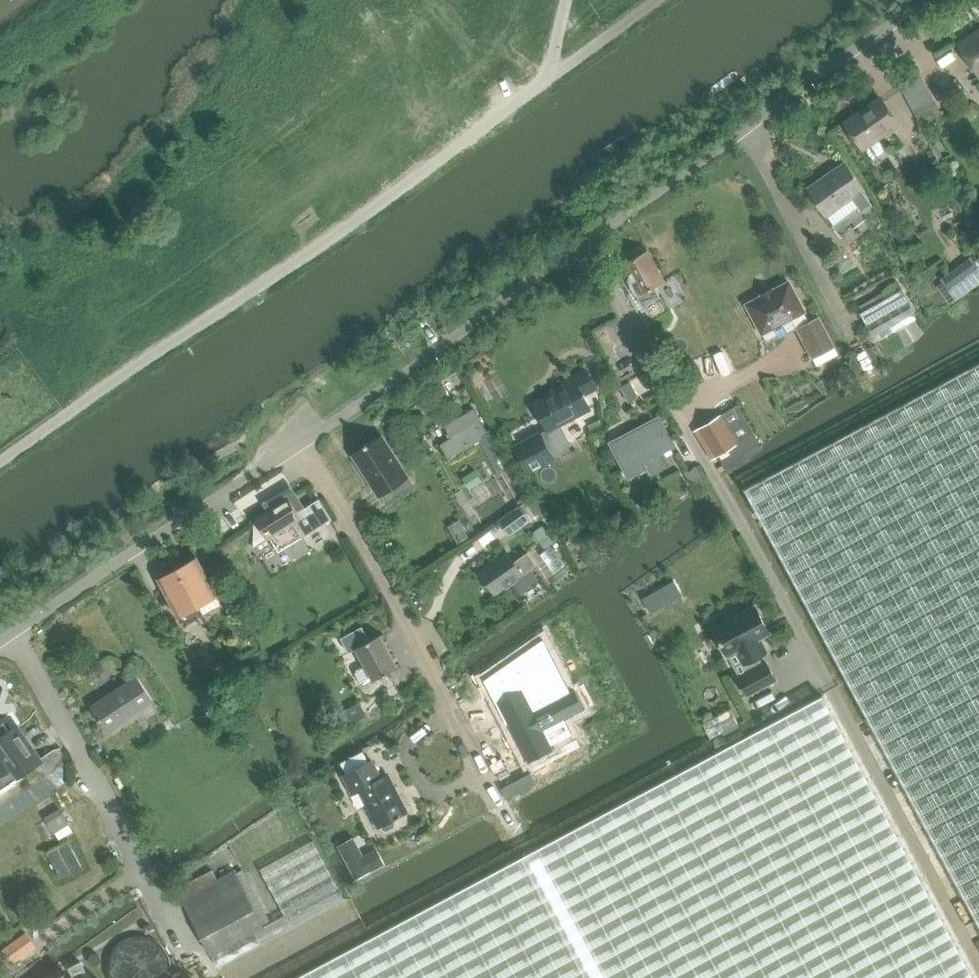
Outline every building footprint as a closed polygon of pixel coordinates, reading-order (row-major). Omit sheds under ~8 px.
[(957,44),(978,78),(978,30),(957,44)] [(919,73),(898,84),(913,111),(933,100),(919,73)] [(869,104),(844,122),(863,149),(864,149),(872,160),(887,150),(879,138),(899,124),(883,101),(872,109),(869,104)] [(811,185),(819,197),(818,197),(829,213),(830,212),(843,232),(880,207),(866,187),(848,160),(811,185)] [(653,285),(663,280),(648,250),(643,252),(641,249),(635,252),(635,256),(623,261),(631,277),(627,279),(639,305),(658,296),(653,285)] [(943,278),(958,298),(978,283),(978,257),(976,260),(973,256),(943,278)] [(763,295),(747,304),(763,333),(792,317),(804,311),(789,281),(773,290),(773,289),(762,294),(763,295)] [(874,334),(916,310),(902,287),(861,311),(874,334)] [(804,311),(792,317),(813,357),(818,368),(839,357),(833,346),(818,317),(810,322),(804,311)] [(852,357),(839,365),(845,375),(858,367),(852,357)] [(745,488),(978,924),(978,363),(745,488)] [(589,408),(583,397),(599,388),(587,367),(571,376),(574,381),(533,403),(547,430),(589,408)] [(638,397),(630,381),(620,386),(629,402),(638,397)] [(737,404),(694,431),(712,459),(718,455),(727,469),(746,455),(761,443),(737,404)] [(452,437),(440,444),(449,458),(478,441),(495,474),(510,465),(489,429),(487,430),(475,408),(445,425),(452,437)] [(658,453),(674,444),(659,416),(610,442),(626,470),(646,459),(652,471),(664,465),(658,453)] [(540,430),(513,445),(528,473),(556,459),(540,430)] [(382,434),(369,443),(368,441),(365,443),(366,445),(353,453),(380,495),(409,476),(382,434)] [(704,478),(696,465),(684,472),(692,485),(704,478)] [(474,469),(465,475),(472,485),(481,479),(474,469)] [(268,510),(255,517),(267,537),(268,536),(277,551),(302,536),(302,537),(332,519),(320,498),(297,511),(289,497),(274,506),(271,500),(264,504),(268,510)] [(509,535),(531,519),(520,504),(498,520),(509,535)] [(542,525),(533,532),(545,549),(554,542),(542,525)] [(507,552),(480,572),(485,579),(484,584),(489,591),(493,590),(496,594),(512,582),(520,593),(539,579),(531,568),(537,564),(528,552),(514,562),(507,552)] [(197,557),(179,567),(200,605),(218,595),(197,557)] [(203,611),(200,605),(179,567),(159,578),(183,622),(203,611)] [(671,602),(662,587),(643,598),(651,613),(671,602)] [(758,656),(767,651),(760,638),(770,632),(755,605),(742,612),(740,608),(725,616),(727,620),(713,628),(728,655),(737,650),(744,663),(745,663),(749,672),(740,677),(749,693),(776,679),(767,662),(763,664),(758,656)] [(184,647),(186,633),(174,625),(171,627),(182,648),(184,647)] [(362,625),(341,636),(349,652),(356,648),(364,665),(357,668),(356,673),(360,681),(364,683),(372,679),(372,680),(398,667),(380,634),(369,640),(362,625)] [(523,686),(499,699),(528,755),(554,742),(547,727),(583,708),(546,635),(510,660),(523,686)] [(224,667),(212,674),(220,688),(232,680),(224,667)] [(107,731),(154,701),(138,676),(91,706),(107,731)] [(900,840),(823,695),(551,840),(294,977),(974,977),(900,840)] [(360,701),(337,714),(345,727),(367,715),(360,701)] [(731,708),(704,723),(711,737),(739,723),(731,708)] [(11,764),(18,774),(40,759),(18,726),(8,733),(3,726),(0,728),(0,772),(11,764)] [(364,751),(341,762),(346,772),(343,774),(353,792),(359,789),(378,826),(380,824),(382,828),(386,829),(393,826),(395,822),(393,818),(395,817),(395,818),(400,816),(399,815),(407,811),(398,794),(397,794),(387,774),(381,777),(372,759),(369,761),(364,751)] [(62,809),(46,818),(54,832),(70,823),(62,809)] [(339,846),(356,877),(384,862),(377,849),(363,856),(354,838),(339,846)] [(313,839),(260,869),(285,914),(212,955),(218,965),(345,897),(313,839)] [(69,840),(47,852),(61,877),(82,865),(69,840)] [(181,898),(211,954),(264,925),(234,869),(217,879),(212,869),(180,886),(185,896),(181,898)] [(26,931),(0,949),(0,952),(9,965),(36,946),(26,931)] [(81,961),(69,967),(74,977),(90,977),(81,961)]
